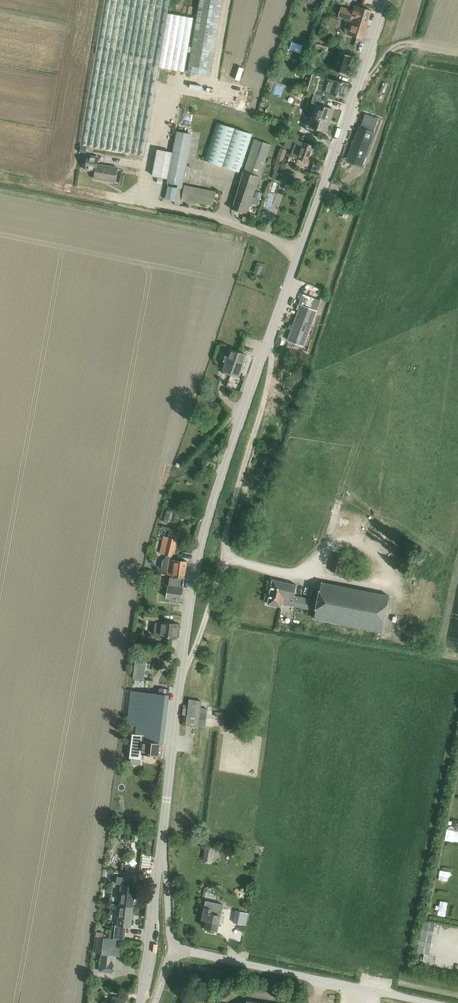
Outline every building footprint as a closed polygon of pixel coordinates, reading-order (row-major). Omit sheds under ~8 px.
[(81,145),(144,156),(159,67),(185,72),(188,52),(191,53),(188,72),(210,76),(223,0),(200,0),(192,47),(189,47),(194,18),(168,14),(170,0),(105,0),(81,145)] [(351,21),(367,25),(372,11),(355,6),(354,11),(341,8),(339,17),(351,21)] [(347,35),(361,39),(363,40),(367,25),(351,21),(347,35)] [(317,44),(316,49),(327,52),(328,47),(322,46),(317,44)] [(353,57),(347,55),(341,53),(335,71),(347,75),(353,57)] [(321,77),(315,94),(324,97),(325,95),(336,99),(336,96),(344,99),(349,84),(329,78),(329,79),(321,77)] [(317,105),(310,127),(327,132),(334,110),(321,106),(324,97),(315,94),(312,104),(317,105)] [(240,173),(253,134),(217,122),(204,161),(240,173)] [(360,128),(348,161),(359,165),(363,166),(374,133),(368,130),(361,128),(360,128)] [(167,183),(168,179),(176,135),(177,133),(177,131),(173,130),(168,152),(158,150),(153,177),(155,177),(152,194),(164,196),(167,183)] [(176,135),(168,183),(183,186),(192,138),(192,137),(177,133),(176,135)] [(287,138),(284,147),(292,150),(295,141),(287,138)] [(261,177),(272,145),(255,140),(244,172),(233,208),(248,213),(252,203),(254,197),(261,177)] [(296,141),(292,153),(299,156),(298,159),(309,162),(315,147),(306,143),(305,145),(296,141)] [(281,148),(277,159),(283,161),(287,151),(281,148)] [(85,171),(97,173),(95,179),(116,183),(119,169),(98,165),(99,157),(88,155),(87,158),(85,171)] [(168,186),(165,200),(175,202),(177,188),(168,186)] [(183,200),(214,206),(216,192),(185,186),(183,200)] [(254,197),(252,203),(257,205),(260,199),(254,197)] [(288,340),(299,345),(304,346),(317,311),(321,301),(303,294),(297,310),(299,310),(288,340)] [(226,363),(223,371),(240,377),(247,356),(231,350),(228,357),(226,363)] [(167,510),(163,522),(168,523),(171,511),(167,510)] [(160,554),(167,555),(166,558),(163,560),(161,568),(165,573),(167,573),(166,575),(161,574),(161,576),(167,577),(185,579),(188,563),(187,563),(183,562),(170,560),(171,556),(174,557),(178,540),(177,540),(178,533),(170,531),(168,537),(164,536),(160,554)] [(346,557),(335,555),(331,571),(341,574),(346,557)] [(160,585),(162,576),(153,575),(152,583),(160,585)] [(168,589),(167,598),(182,600),(184,587),(185,579),(170,577),(169,585),(168,589)] [(389,596),(322,583),(319,601),(295,596),(297,585),(273,580),(268,604),(282,607),(282,604),(317,611),(315,619),(382,632),(389,596)] [(160,622),(160,623),(156,623),(154,635),(177,638),(179,624),(160,622)] [(128,728),(134,729),(135,726),(137,726),(137,729),(136,734),(133,734),(130,758),(142,760),(142,753),(162,756),(170,690),(160,688),(160,694),(133,691),(129,723),(128,728)] [(189,705),(187,726),(199,727),(200,726),(201,714),(201,711),(201,708),(202,701),(191,700),(190,700),(189,705)] [(122,885),(120,905),(134,907),(136,886),(132,886),(133,878),(118,877),(117,884),(122,885)] [(203,889),(201,898),(214,900),(216,891),(215,891),(216,886),(204,883),(204,885),(203,889)] [(115,926),(114,939),(125,940),(126,927),(127,927),(132,927),(134,907),(120,905),(118,926),(115,926)] [(219,931),(222,911),(205,908),(203,920),(207,921),(206,929),(208,929),(208,931),(216,933),(216,931),(219,931)] [(236,909),(233,922),(246,925),(249,912),(236,909)] [(101,963),(100,971),(112,973),(113,965),(110,964),(107,964),(110,938),(104,937),(101,963)]
